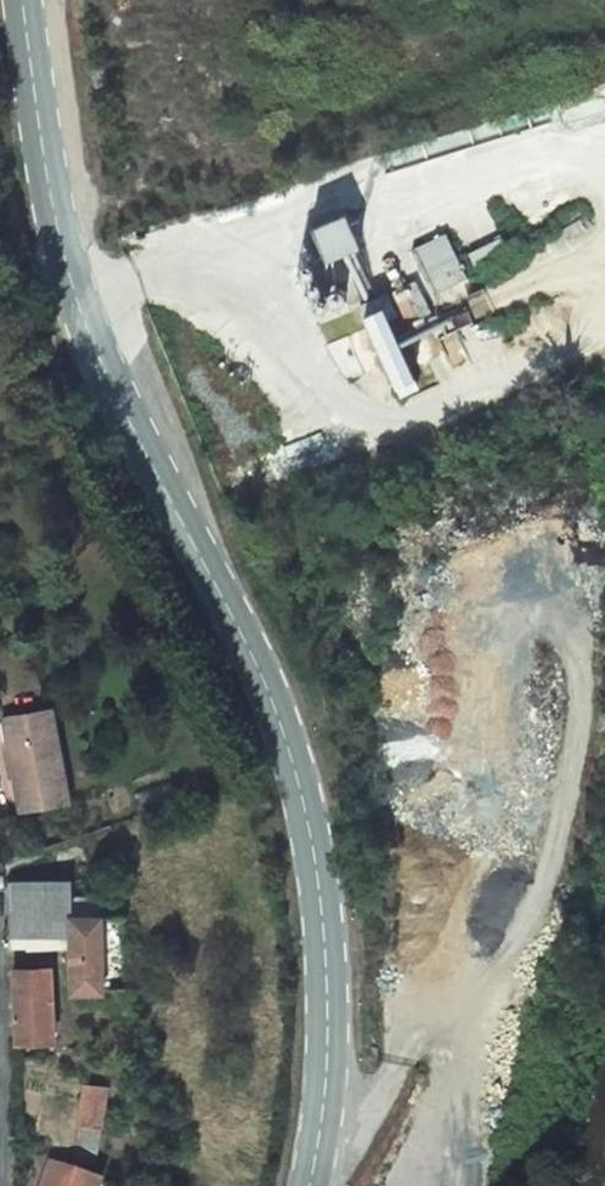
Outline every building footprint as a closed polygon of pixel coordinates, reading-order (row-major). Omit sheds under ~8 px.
[(72,114),(60,115),(62,133),(74,131),(72,114)] [(335,252),(369,242),(359,208),(326,218),(335,252)] [(448,230),(414,247),(436,292),(470,276),(448,230)] [(374,239),(350,251),(371,291),(395,278),(374,239)] [(407,322),(417,318),(404,285),(361,301),(398,396),(431,383),(407,322)] [(420,351),(440,343),(433,325),(413,333),(420,351)] [(1,722),(19,817),(69,807),(51,713),(1,722)] [(10,885),(10,948),(69,948),(69,998),(101,998),(101,921),(101,907),(75,907),(75,885),(10,885)] [(14,972),(13,1044),(41,1044),(41,1053),(51,1053),(51,995),(33,995),(33,972),(14,972)] [(87,1083),(75,1162),(95,1165),(107,1085),(87,1083)] [(94,1181),(46,1165),(39,1185),(93,1185),(94,1181)]
